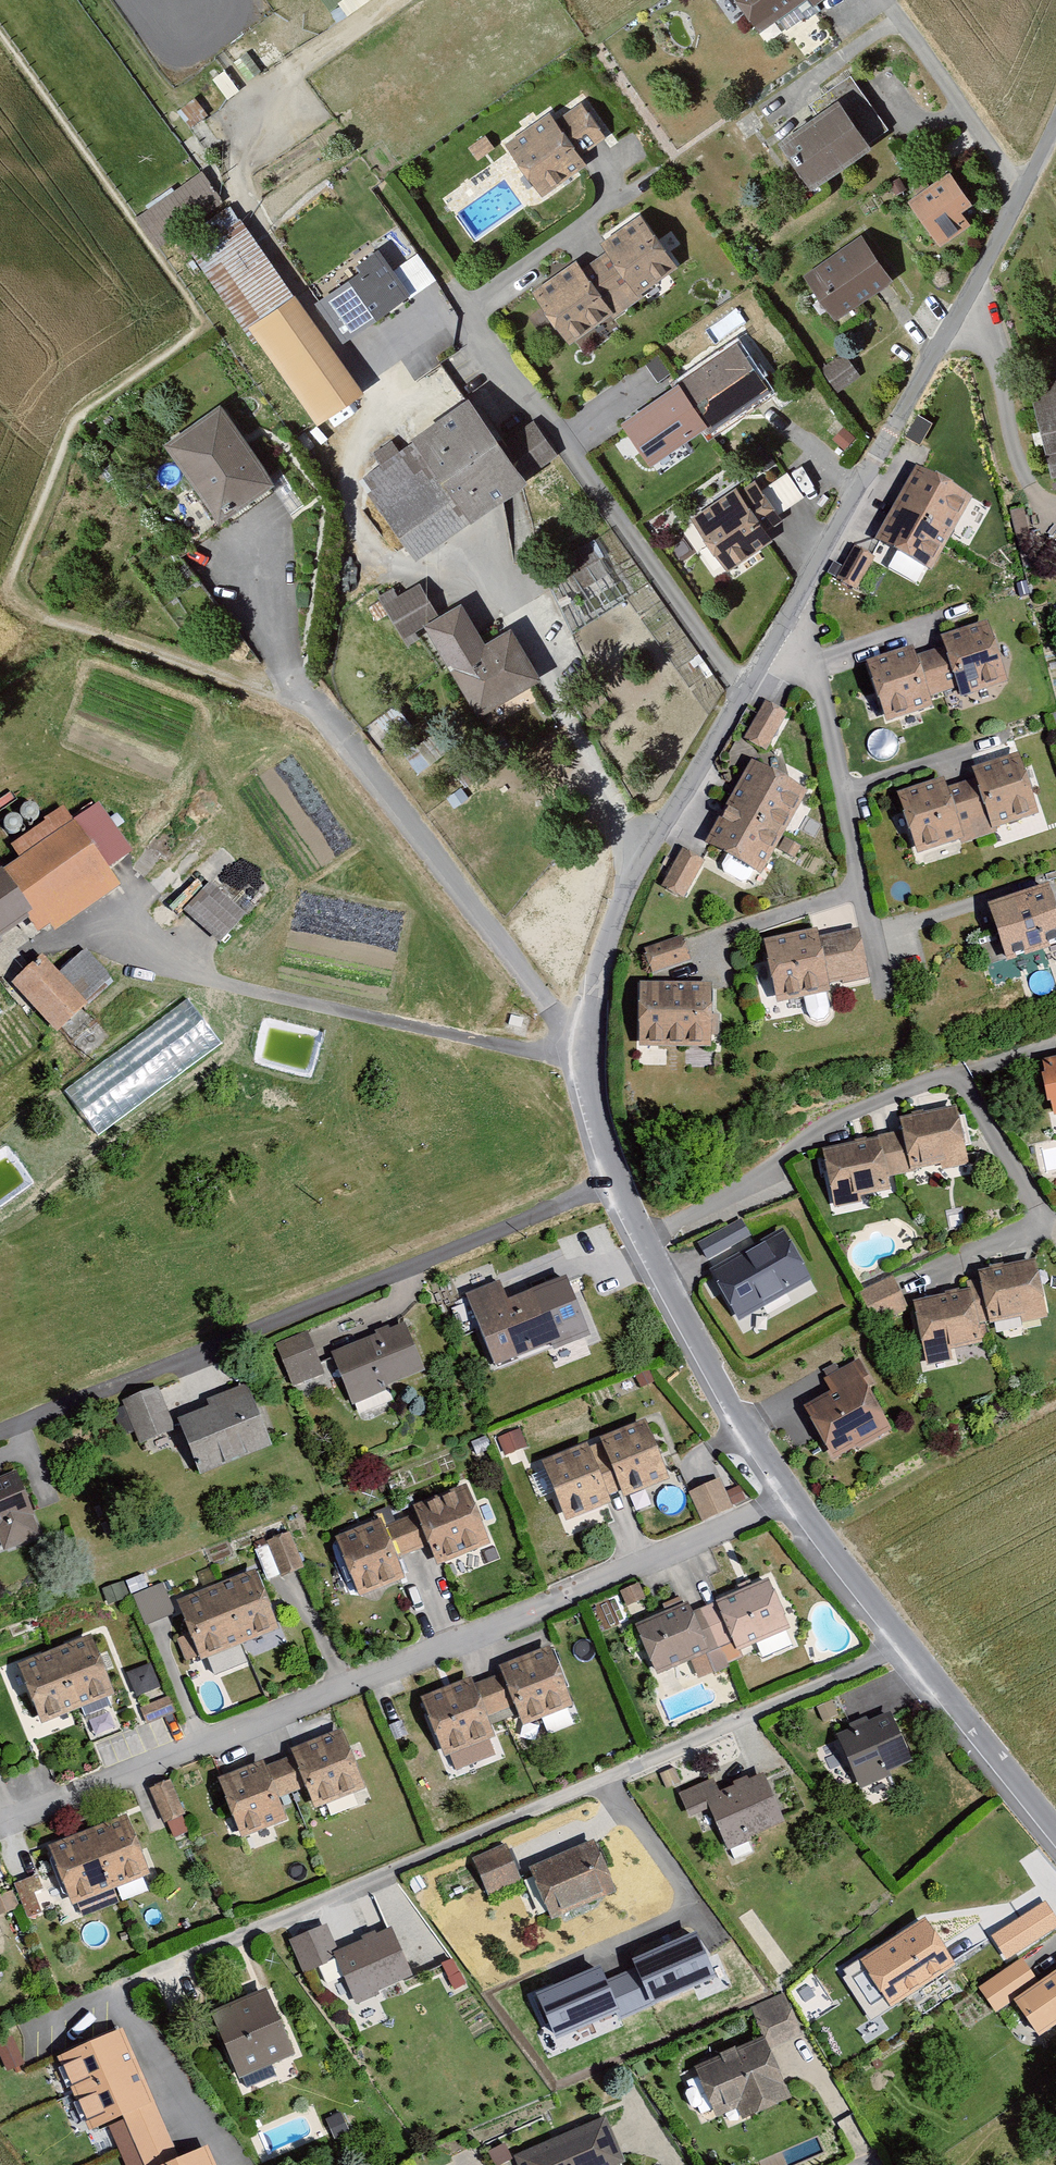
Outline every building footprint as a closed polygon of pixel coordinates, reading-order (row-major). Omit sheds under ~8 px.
[(755,45),(809,7),(814,15),(835,0),(723,0),(755,45)] [(886,134),(848,80),(818,101),(828,114),(776,150),(810,199),(873,155),(868,147),(886,134)] [(550,119),(503,150),(539,205),(591,171),(585,162),(607,148),(580,107),(553,125),(550,119)] [(495,154),(486,141),(468,154),(477,167),(495,154)] [(228,212),(204,175),(138,219),(162,252),(228,212)] [(984,228),(951,180),(909,209),(941,257),(984,228)] [(577,263),(530,295),(568,350),(613,319),(615,322),(643,302),(640,298),(679,271),(641,215),(594,247),(601,257),(582,270),(577,263)] [(247,333),(293,300),(240,220),(193,253),(247,333)] [(894,290),(861,242),(802,282),(835,330),(894,290)] [(361,272),(318,301),(346,341),(409,298),(392,272),(379,251),(356,266),(361,272)] [(418,254),(392,272),(409,298),(436,281),(418,254)] [(365,398),(293,300),(247,333),(319,431),(365,398)] [(770,399),(737,348),(675,389),(703,431),(708,440),(770,399)] [(856,376),(843,357),(821,372),(833,391),(856,376)] [(1029,386),(1051,484),(1055,483),(1055,380),(1029,386)] [(703,431),(675,389),(621,425),(650,469),(703,431)] [(394,441),(370,457),(378,470),(359,483),(416,567),(528,491),(523,484),(560,459),(537,424),(503,447),(472,402),(400,451),(394,441)] [(274,489),(219,411),(162,451),(217,529),(274,489)] [(859,444),(846,431),(833,443),(845,457),(859,444)] [(918,472),(877,543),(932,575),(972,502),(918,472)] [(788,474),(762,491),(779,516),(804,498),(788,474)] [(752,477),(688,520),(727,577),(773,546),(767,538),(785,525),(779,516),(762,491),(752,477)] [(856,550),(837,581),(856,593),(876,562),(856,550)] [(395,593),(378,602),(399,642),(438,622),(421,589),(399,601),(395,593)] [(463,610),(423,633),(476,724),(542,687),(511,633),(485,648),(463,610)] [(913,645),(867,660),(888,724),(937,708),(934,696),(949,691),(954,705),(1011,686),(989,620),(943,635),(947,646),(916,656),(913,645)] [(766,706),(744,744),(768,757),(789,719),(766,706)] [(435,738),(409,753),(417,767),(443,752),(435,738)] [(947,775),(901,790),(920,849),(965,835),(966,841),(1000,830),(999,827),(1044,813),(1024,751),(975,766),(978,777),(950,785),(947,775)] [(753,759),(706,845),(763,875),(810,790),(753,759)] [(7,940),(3,933),(27,917),(36,931),(48,923),(52,929),(119,885),(107,868),(131,853),(98,802),(74,818),(65,806),(10,843),(18,856),(1,868),(0,866),(0,945),(7,940)] [(684,856),(664,893),(685,905),(706,869),(684,856)] [(245,914),(209,881),(184,909),(219,942),(245,914)] [(1007,960),(1055,943),(1055,904),(1049,884),(988,905),(1007,960)] [(819,928),(765,938),(777,1002),(832,991),(830,982),(867,975),(859,933),(821,940),(819,928)] [(682,935),(644,948),(652,972),(690,959),(682,935)] [(59,974),(41,952),(8,980),(55,1034),(115,983),(87,951),(59,974)] [(713,982),(640,980),(637,1042),(711,1045),(712,1034),(720,1034),(720,1014),(712,1014),(713,982)] [(525,1017),(513,1013),(509,1023),(522,1028),(525,1017)] [(1041,1058),(1053,1110),(1055,1110),(1055,1055),(1041,1058)] [(905,1133),(823,1150),(835,1207),(862,1200),(860,1194),(891,1188),(887,1173),(941,1163),(941,1167),(969,1161),(959,1102),(901,1114),(905,1133)] [(696,1246),(705,1263),(750,1238),(740,1221),(696,1246)] [(712,1277),(740,1325),(812,1283),(785,1236),(712,1277)] [(1038,1256),(979,1268),(990,1321),(1021,1315),(1024,1328),(1052,1322),(1038,1256)] [(892,1272),(856,1289),(871,1319),(879,1316),(884,1321),(902,1313),(902,1307),(907,1305),(892,1272)] [(566,1273),(533,1284),(554,1341),(589,1331),(566,1273)] [(500,1278),(466,1291),(494,1363),(554,1341),(533,1284),(506,1294),(500,1278)] [(977,1283),(908,1298),(924,1369),(956,1362),(953,1350),(990,1342),(977,1283)] [(1000,1335),(1023,1331),(1021,1318),(998,1322),(1000,1335)] [(406,1320),(331,1350),(352,1402),(427,1371),(406,1320)] [(307,1332),(277,1344),(293,1385),(323,1374),(307,1332)] [(831,1393),(803,1407),(832,1464),(891,1435),(856,1366),(825,1382),(831,1393)] [(647,1372),(635,1376),(640,1390),(652,1385),(647,1372)] [(209,1406),(176,1418),(197,1476),(269,1450),(245,1385),(206,1399),(209,1406)] [(158,1388),(123,1402),(139,1445),(175,1432),(158,1388)] [(588,1444),(541,1462),(565,1522),(613,1503),(610,1496),(623,1491),(625,1496),(672,1478),(648,1419),(599,1439),(601,1445),(590,1449),(588,1444)] [(519,1431),(498,1439),(505,1457),(526,1449),(519,1431)] [(0,1481),(0,1548),(36,1536),(16,1475),(0,1481)] [(723,1477),(690,1489),(701,1519),(733,1508),(723,1477)] [(383,1519),(337,1537),(360,1597),(406,1579),(398,1558),(430,1545),(437,1565),(490,1544),(466,1482),(410,1504),(414,1515),(385,1526),(383,1519)] [(289,1533),(267,1542),(282,1578),(304,1569),(289,1533)] [(257,1572),(179,1601),(201,1660),(279,1631),(257,1572)] [(688,1603),(635,1624),(656,1673),(733,1642),(736,1650),(788,1629),(768,1578),(714,1600),(716,1604),(693,1614),(688,1603)] [(146,1622),(175,1611),(164,1581),(135,1592),(146,1622)] [(639,1584),(619,1592),(626,1608),(646,1600),(639,1584)] [(93,1637),(19,1665),(41,1723),(115,1695),(93,1637)] [(472,1677),(420,1696),(444,1760),(497,1740),(492,1727),(519,1717),(523,1727),(575,1707),(552,1645),(497,1666),(501,1675),(475,1685),(472,1677)] [(136,1689),(157,1683),(152,1664),(131,1670),(136,1689)] [(168,1696),(138,1708),(145,1725),(175,1713),(168,1696)] [(840,1719),(833,1702),(816,1710),(823,1727),(840,1719)] [(892,1713),(838,1734),(860,1789),(914,1768),(892,1713)] [(263,1760),(220,1776),(242,1834),(286,1817),(278,1796),(306,1785),(315,1807),(367,1786),(343,1725),(286,1746),(290,1756),(266,1766),(263,1760)] [(711,1780),(679,1794),(690,1819),(709,1810),(727,1851),(788,1824),(765,1771),(716,1793),(711,1780)] [(188,1812),(172,1778),(152,1788),(168,1822),(188,1812)] [(125,1815),(47,1847),(72,1906),(77,1904),(82,1917),(120,1902),(114,1887),(149,1873),(125,1815)] [(596,1842),(528,1867),(548,1920),(616,1895),(596,1842)] [(506,1847),(472,1861),(488,1899),(521,1885),(506,1847)] [(18,1880),(25,1911),(43,1906),(36,1876),(18,1880)] [(17,1908),(10,1891),(0,1895),(0,1915),(17,1908)] [(992,1935),(1008,1958),(1055,1926),(1055,1915),(1045,1899),(992,1935)] [(957,1967),(927,1918),(863,1956),(892,2005),(957,1967)] [(328,1930),(292,1945),(305,1974),(335,1962),(354,2006),(415,1981),(393,1928),(336,1951),(328,1930)] [(599,1966),(532,1994),(553,2046),(716,1978),(697,1930),(630,1958),(635,1972),(606,1984),(599,1966)] [(1022,1957),(980,1987),(994,2014),(1013,1999),(1039,1982),(1022,1957)] [(1039,1982),(1013,1999),(1040,2035),(1055,2023),(1055,1970),(1039,1982)] [(263,1987),(209,2011),(238,2080),(293,2057),(263,1987)] [(786,1995),(752,2009),(764,2037),(693,2066),(714,2116),(738,2106),(742,2117),(789,2098),(769,2049),(803,2036),(786,1995)] [(55,2058),(87,2132),(122,2117),(143,2164),(216,2164),(207,2145),(177,2158),(121,2029),(55,2058)] [(513,2154),(517,2164),(626,2164),(627,2164),(605,2114),(513,2154)]
